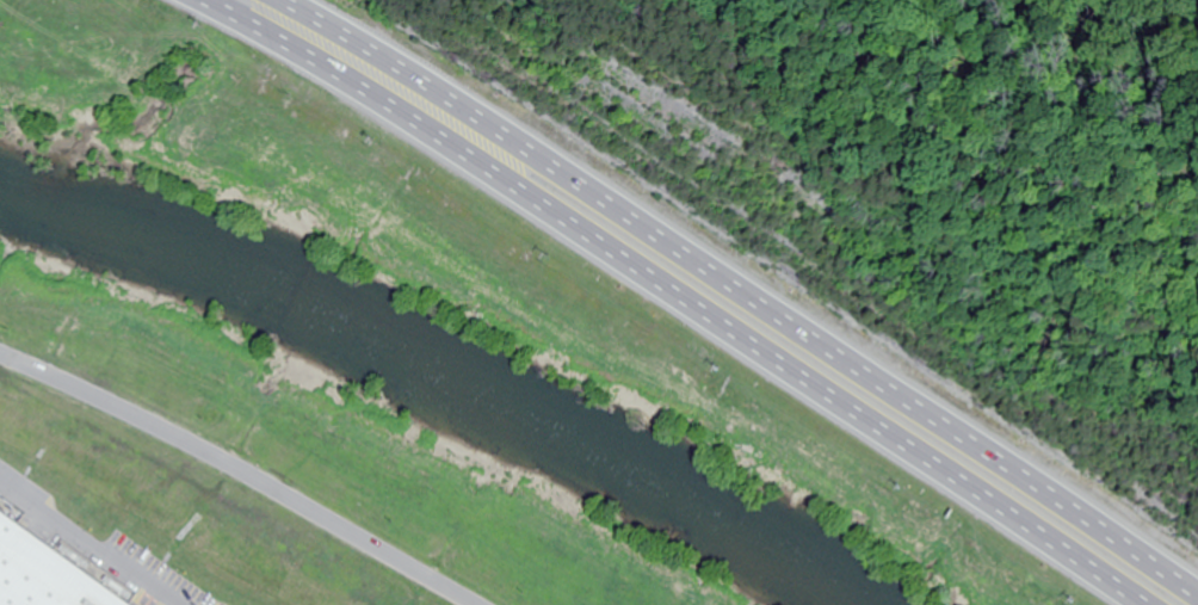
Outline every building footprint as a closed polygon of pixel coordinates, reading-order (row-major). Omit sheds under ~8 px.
[(0,508),(134,604),(0,604),(0,508)]
